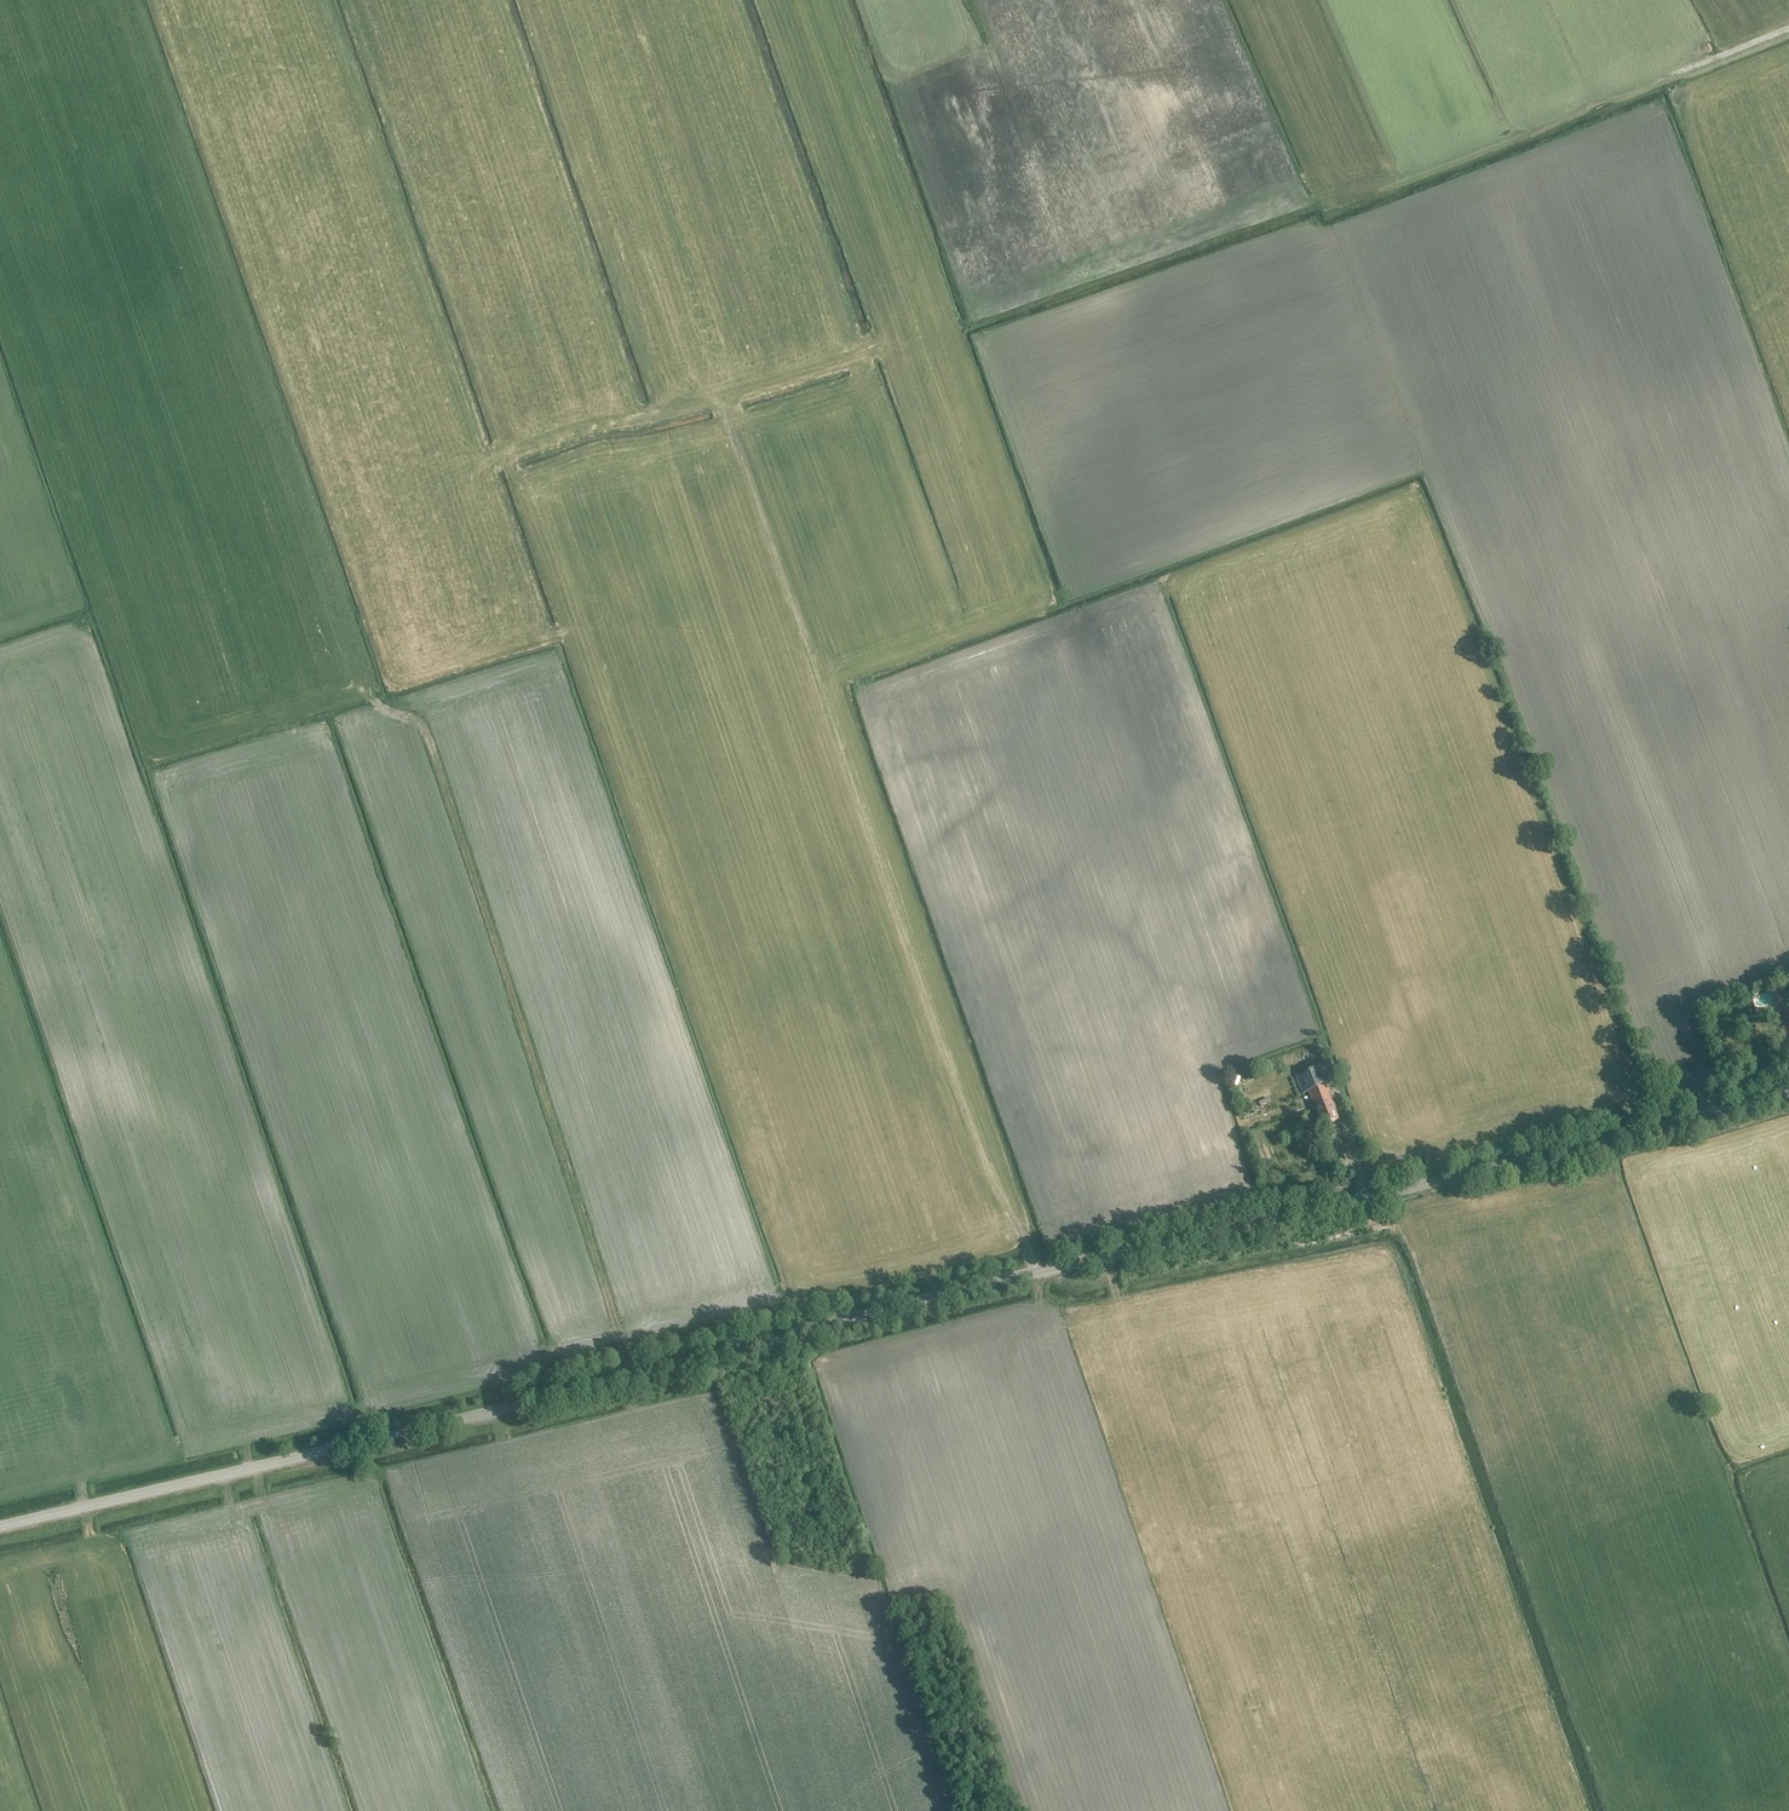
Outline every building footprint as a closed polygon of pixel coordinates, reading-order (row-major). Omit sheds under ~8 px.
[(1244,1082),(1247,1071),(1239,1069),(1235,1080),(1244,1082)] [(1322,1127),(1338,1121),(1319,1070),(1296,1077),(1303,1094),(1309,1092),(1322,1127)]
